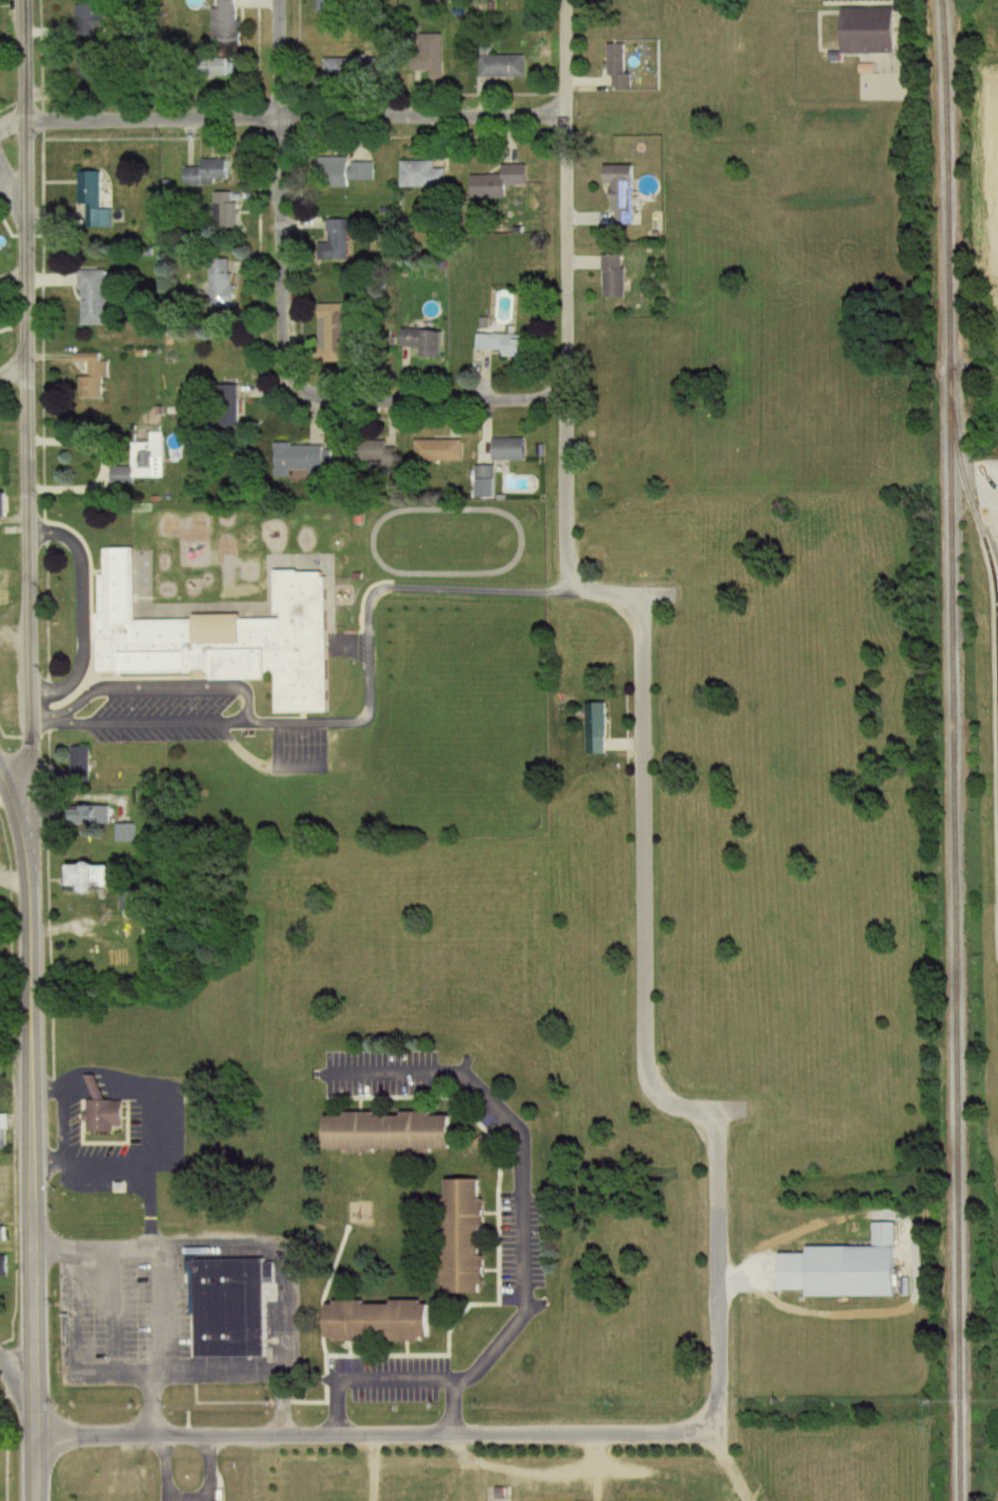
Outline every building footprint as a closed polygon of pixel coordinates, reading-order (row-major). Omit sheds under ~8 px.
[(243,40),(242,0),(217,0),(217,40),(243,40)] [(320,12),(343,12),(343,0),(320,0),(320,12)] [(887,54),(887,8),(835,8),(835,54),(887,54)] [(446,77),(446,38),(426,38),(426,77),(446,77)] [(612,88),(631,88),(631,44),(612,44),(612,88)] [(529,78),(529,55),(483,55),(483,89),(487,89),(487,78),(529,78)] [(380,80),(381,58),(330,56),(329,78),(380,80)] [(322,159),(322,181),(375,181),(375,159),(322,159)] [(187,167),(187,183),(231,183),(231,160),(204,160),(204,167),(187,167)] [(405,187),(449,187),(449,169),(439,169),(439,161),(405,161),(405,187)] [(505,176),(475,175),(474,199),(511,199),(511,185),(531,186),(532,165),(505,164),(505,176)] [(607,184),(618,184),(618,226),(639,227),(639,166),(607,166),(607,184)] [(106,172),(83,172),(83,225),(115,225),(115,208),(106,208),(106,172)] [(240,192),(215,192),(215,229),(240,229),(240,192)] [(330,219),(330,259),(355,259),(355,219),(330,219)] [(607,299),(629,299),(629,256),(607,256),(607,299)] [(238,263),(215,264),(218,310),(242,309),(238,263)] [(85,326),(111,325),(111,270),(84,271),(85,326)] [(322,304),(322,365),(348,365),(349,304),(322,304)] [(411,350),(421,350),(421,358),(448,358),(448,331),(411,331),(411,350)] [(507,352),(507,358),(537,359),(538,336),(484,334),(483,351),(507,352)] [(81,354),(81,363),(90,363),(90,398),(108,397),(108,378),(112,378),(112,354),(81,354)] [(224,414),(229,430),(245,425),(240,409),(224,414)] [(494,462),(529,462),(529,439),(494,439),(494,462)] [(419,441),(419,462),(467,462),(467,441),(419,441)] [(279,444),(278,472),(330,473),(330,445),(279,444)] [(400,465),(397,446),(377,449),(380,469),(400,465)] [(139,485),(139,478),(158,478),(158,448),(137,448),(137,466),(113,467),(114,486),(139,485)] [(498,467),(478,467),(478,489),(498,489),(498,467)] [(0,505),(0,517),(9,517),(9,505),(0,505)] [(109,550),(139,549),(140,622),(197,621),(197,616),(247,616),(247,622),(288,621),(288,615),(281,615),(280,572),(304,571),(304,574),(329,574),(329,580),(332,580),(334,714),(282,714),(282,681),(220,682),(220,673),(125,674),(125,671),(103,672),(103,641),(100,641),(99,614),(103,614),(103,575),(109,575),(109,550)] [(609,755),(609,704),(588,704),(588,755),(609,755)] [(94,748),(75,748),(75,775),(94,775),(94,748)] [(114,808),(73,808),(73,826),(114,826),(114,808)] [(138,825),(119,825),(119,843),(138,843),(138,825)] [(120,891),(120,868),(81,867),(81,890),(120,891)] [(91,1100),(91,1111),(88,1111),(88,1121),(91,1121),(91,1130),(116,1130),(116,1125),(126,1125),(127,1102),(118,1102),(118,1100),(110,1100),(99,1074),(90,1075),(99,1100),(91,1100)] [(328,1117),(328,1148),(346,1148),(346,1153),(375,1153),(375,1149),(407,1149),(407,1155),(432,1155),(432,1149),(452,1149),(452,1116),(433,1116),(433,1112),(403,1112),(403,1117),(375,1117),(375,1113),(347,1113),(347,1117),(328,1117)] [(9,1151),(8,1131),(0,1132),(0,1152),(9,1151)] [(453,1179),(453,1197),(448,1197),(449,1225),(453,1225),(453,1255),(448,1255),(449,1285),(454,1285),(454,1291),(486,1291),(486,1285),(489,1285),(489,1255),(486,1255),(486,1225),(489,1225),(489,1198),(486,1198),(486,1179),(453,1179)] [(12,1241),(12,1225),(0,1225),(0,1241),(12,1241)] [(889,1225),(889,1297),(800,1298),(800,1291),(772,1292),(772,1256),(799,1256),(799,1249),(867,1249),(867,1225),(889,1225)] [(0,1254),(0,1277),(12,1277),(12,1254),(0,1254)] [(198,1357),(268,1356),(267,1259),(194,1259),(194,1270),(199,1270),(200,1312),(198,1312),(198,1357)] [(329,1304),(329,1337),(337,1337),(337,1342),(366,1342),(366,1338),(395,1338),(395,1341),(423,1341),(423,1337),(431,1337),(431,1304),(423,1304),(423,1300),(394,1300),(394,1304),(366,1304),(366,1300),(337,1300),(337,1304),(329,1304)]
